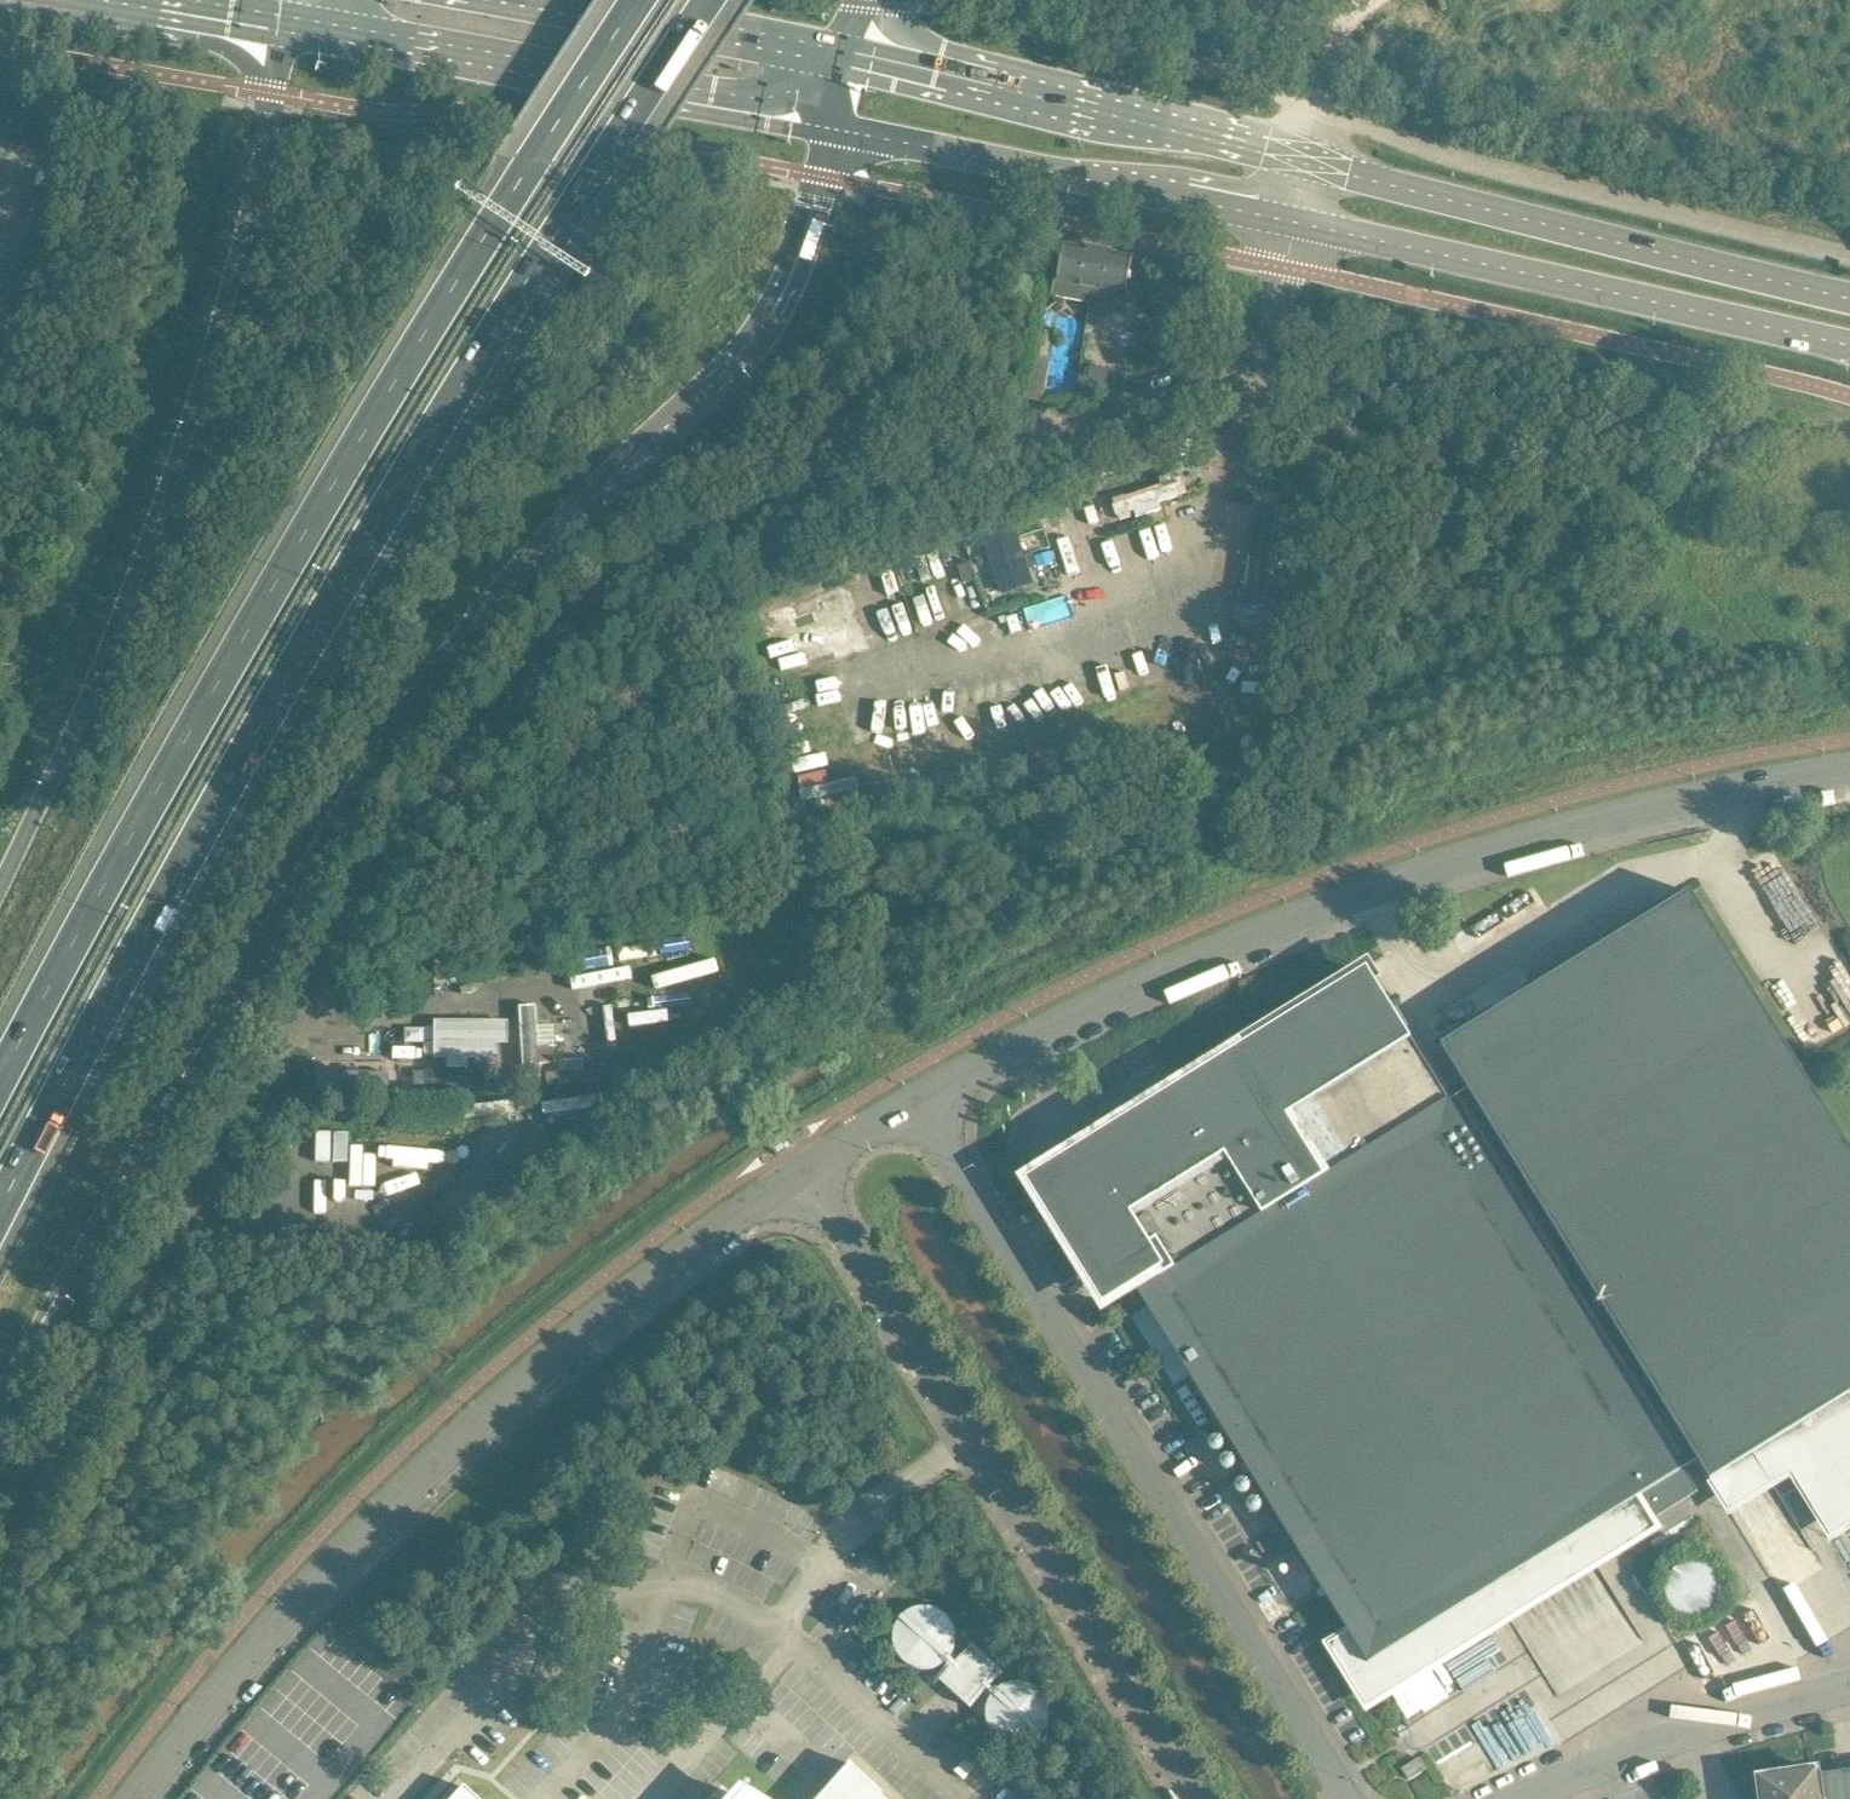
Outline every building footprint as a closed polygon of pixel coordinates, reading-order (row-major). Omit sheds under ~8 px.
[(1087,302),(1098,252),(1066,245),(1058,280),(1055,279),(1052,295),(1087,302)] [(1125,293),(1132,259),(1098,252),(1087,302),(1125,310),(1128,294),(1125,293)] [(1029,371),(1024,399),(1043,403),(1050,361),(1032,358),(1029,371)] [(1296,512),(1258,507),(1244,604),(1282,610),(1296,512)] [(990,520),(1008,569),(1036,558),(1019,510),(990,520)] [(1424,1058),(1373,976),(1254,1050),(1073,1164),(1063,1158),(1061,1161),(1059,1164),(1057,1168),(1056,1172),(1056,1175),(1055,1178),(1055,1182),(1055,1186),(1056,1190),(1057,1193),(1058,1197),(1060,1200),(1086,1242),(1101,1232),(1347,1629),(1369,1665),(1597,1524),(1611,1546),(1699,1492),(1685,1469),(1698,1461),(1711,1482),(1849,1395),(1849,1148),(1691,893),(1424,1058)] [(629,1023),(614,1026),(621,1058),(636,1055),(640,1075),(663,1070),(657,1043),(671,1040),(668,1024),(656,1027),(652,1009),(627,1015),(629,1023)] [(540,1014),(517,1016),(522,1089),(545,1088),(544,1073),(554,1072),(553,1055),(542,1056),(540,1014)] [(390,1095),(391,1078),(315,1076),(315,1091),(315,1094),(390,1095)] [(484,1076),(415,1076),(415,1095),(484,1095),(484,1076)] [(543,1133),(434,1212),(458,1245),(567,1166),(543,1133)] [(978,1616),(944,1654),(975,1683),(1010,1645),(978,1616)] [(1402,1769),(1409,1781),(1428,1770),(1420,1758),(1402,1769)] [(850,1765),(819,1798),(888,1798),(850,1765)] [(1818,1775),(1817,1770),(1760,1779),(1763,1798),(1849,1798),(1849,1771),(1818,1775)] [(461,1787),(451,1798),(475,1798),(461,1787)]
